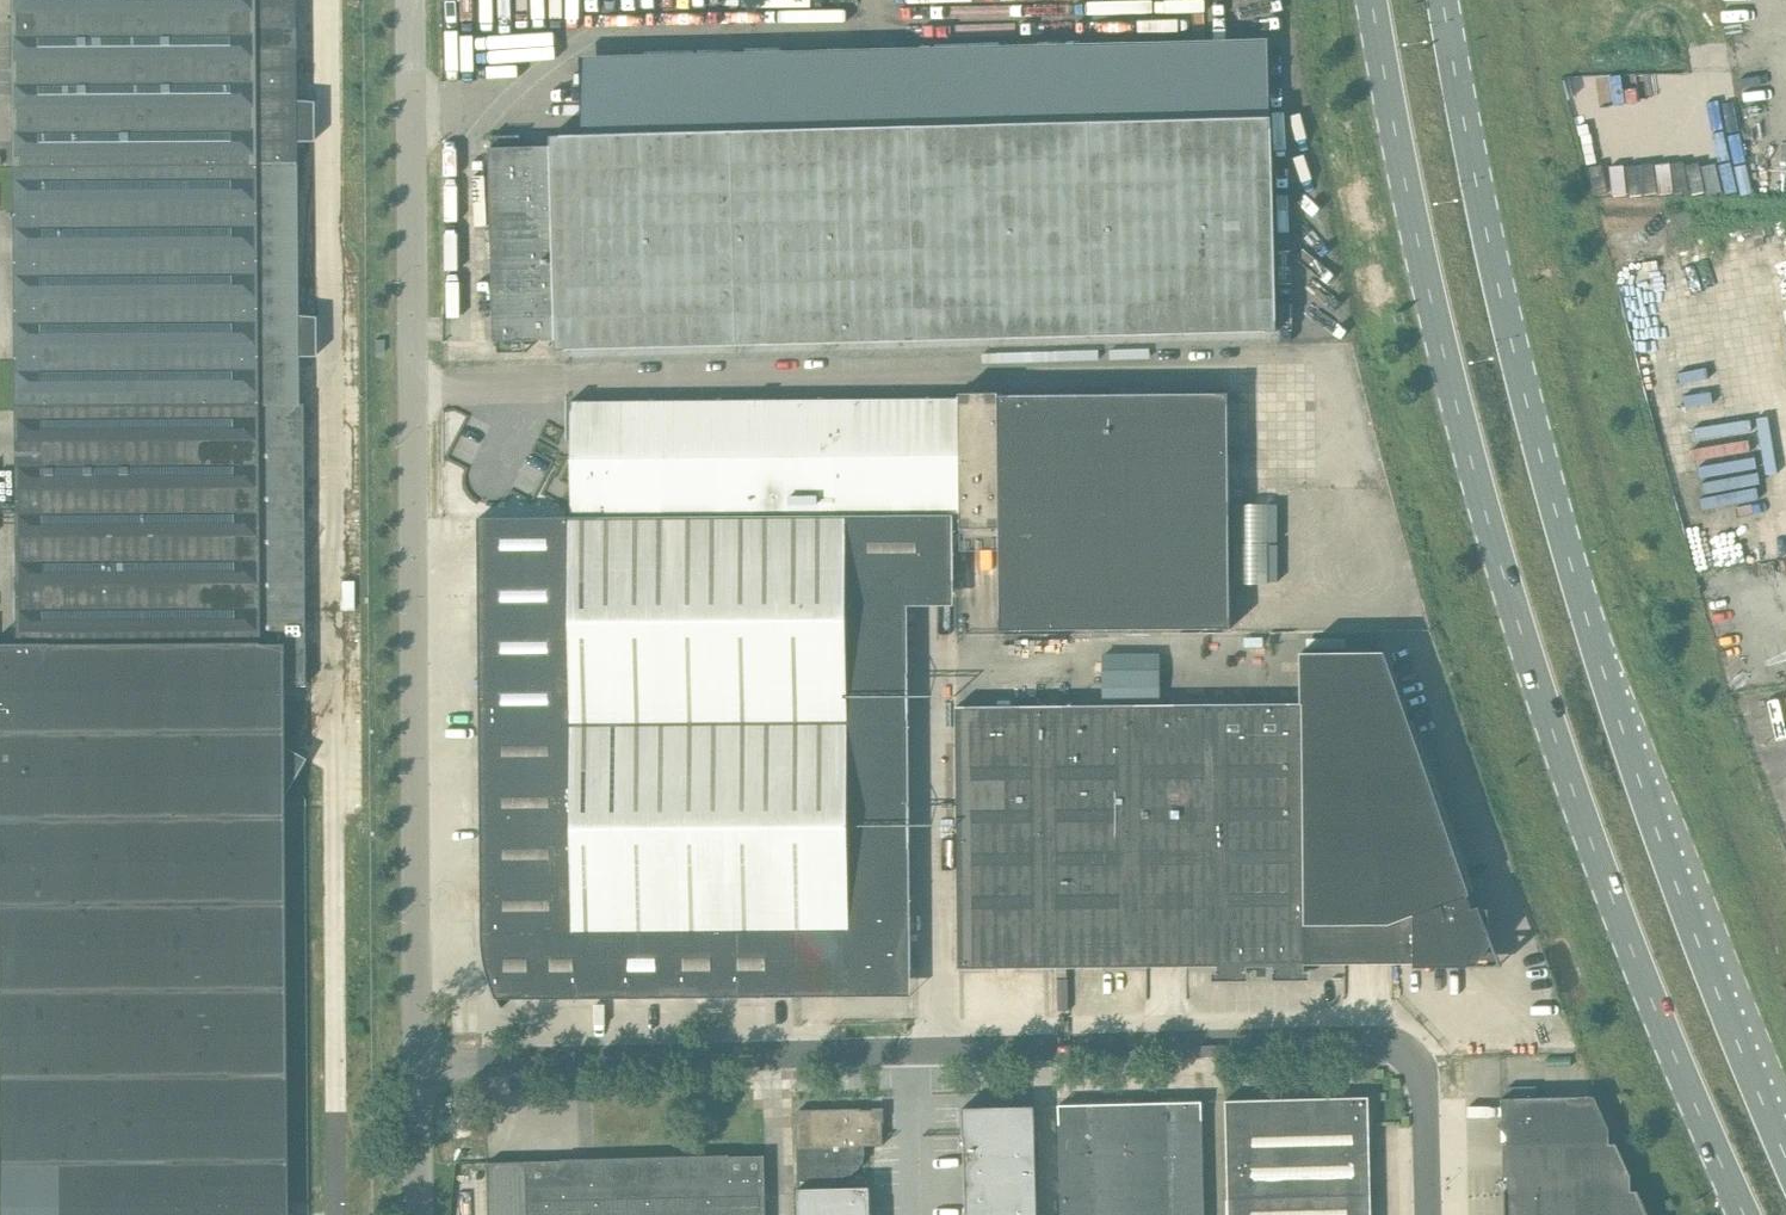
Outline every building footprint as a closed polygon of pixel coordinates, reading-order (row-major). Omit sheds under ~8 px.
[(296,356),(315,356),(315,314),(296,314),(294,141),(313,141),(313,101),(313,99),(294,100),(293,0),(11,0),(18,645),(282,643),(282,686),(304,685),(304,643),(299,643),(299,614),(290,609),(281,604),(299,573),(281,563),(298,533),(280,523),(298,492),(280,482),(297,452),(297,451),(280,441),(297,411),(297,410),(297,399),(296,356)] [(1137,3),(1137,17),(1205,16),(1205,2),(1137,3)] [(995,4),(995,16),(1086,16),(1086,4),(995,4)] [(552,146),(490,147),(490,153),(493,250),(495,340),(557,339),(557,348),(581,347),(1276,331),(1274,234),(1272,137),(1271,117),(580,135),(552,135),(552,146)] [(1231,628),(1228,393),(998,395),(998,393),(959,393),(959,399),(570,403),(572,516),(954,514),(954,512),(960,512),(960,529),(999,529),(1000,631),(1231,628)] [(794,929),(841,928),(842,969),(912,968),(911,915),(860,915),(860,893),(850,893),(847,605),(955,604),(954,514),(572,516),(572,518),(578,930),(625,930),(794,929)] [(477,520),(482,934),(482,942),(483,950),(484,958),(485,966),(487,974),(490,982),(493,990),(496,997),(578,997),(578,930),(572,518),(477,519),(477,520)] [(282,745),(282,686),(282,643),(18,645),(0,646),(0,1214),(286,1214),(282,798),(305,758),(282,745)] [(1114,672),(1121,672),(1120,685),(1158,688),(1160,655),(1115,651),(1114,672)] [(1044,706),(1046,869),(1047,967),(1148,966),(1147,921),(1186,921),(1187,965),(1218,965),(1218,971),(1248,971),(1247,965),(1276,965),(1276,971),(1305,970),(1305,964),(1346,964),(1345,924),(1387,924),(1387,964),(1413,963),(1412,915),(1466,894),(1468,894),(1386,652),(1302,652),(1302,703),(1044,706)] [(959,968),(1047,967),(1046,869),(1044,706),(957,707),(959,968)] [(1480,937),(1487,928),(1486,925),(1489,925),(1489,910),(1480,910),(1479,905),(1471,908),(1466,894),(1412,915),(1413,963),(1413,966),(1460,965),(1464,960),(1480,937)] [(794,929),(625,930),(625,996),(794,995),(794,929)] [(625,930),(578,930),(578,997),(625,996),(625,930)] [(1507,1142),(1503,1142),(1504,1175),(1508,1176),(1508,1189),(1505,1190),(1505,1214),(1649,1214),(1638,1190),(1632,1190),(1631,1176),(1616,1142),(1610,1143),(1610,1128),(1595,1095),(1502,1098),(1503,1128),(1507,1128),(1507,1142)] [(1226,1100),(1226,1124),(1229,1214),(1372,1214),(1369,1096),(1303,1098),(1226,1100)] [(1059,1104),(1061,1184),(1062,1214),(1205,1214),(1202,1101),(1059,1104)] [(1035,1105),(962,1107),(963,1137),(964,1137),(964,1140),(966,1184),(1037,1182),(1035,1105)] [(830,1186),(830,1175),(843,1175),(843,1176),(847,1174),(854,1172),(860,1168),(865,1161),(866,1153),(865,1153),(865,1145),(883,1145),(883,1133),(882,1109),(797,1111),(798,1147),(799,1186),(830,1186)] [(765,1155),(488,1162),(490,1214),(766,1214),(765,1155)] [(965,1211),(965,1214),(1038,1214),(1037,1182),(966,1184),(966,1211),(965,1211)] [(799,1188),(800,1214),(873,1214),(872,1213),(871,1213),(870,1186),(799,1188)]
